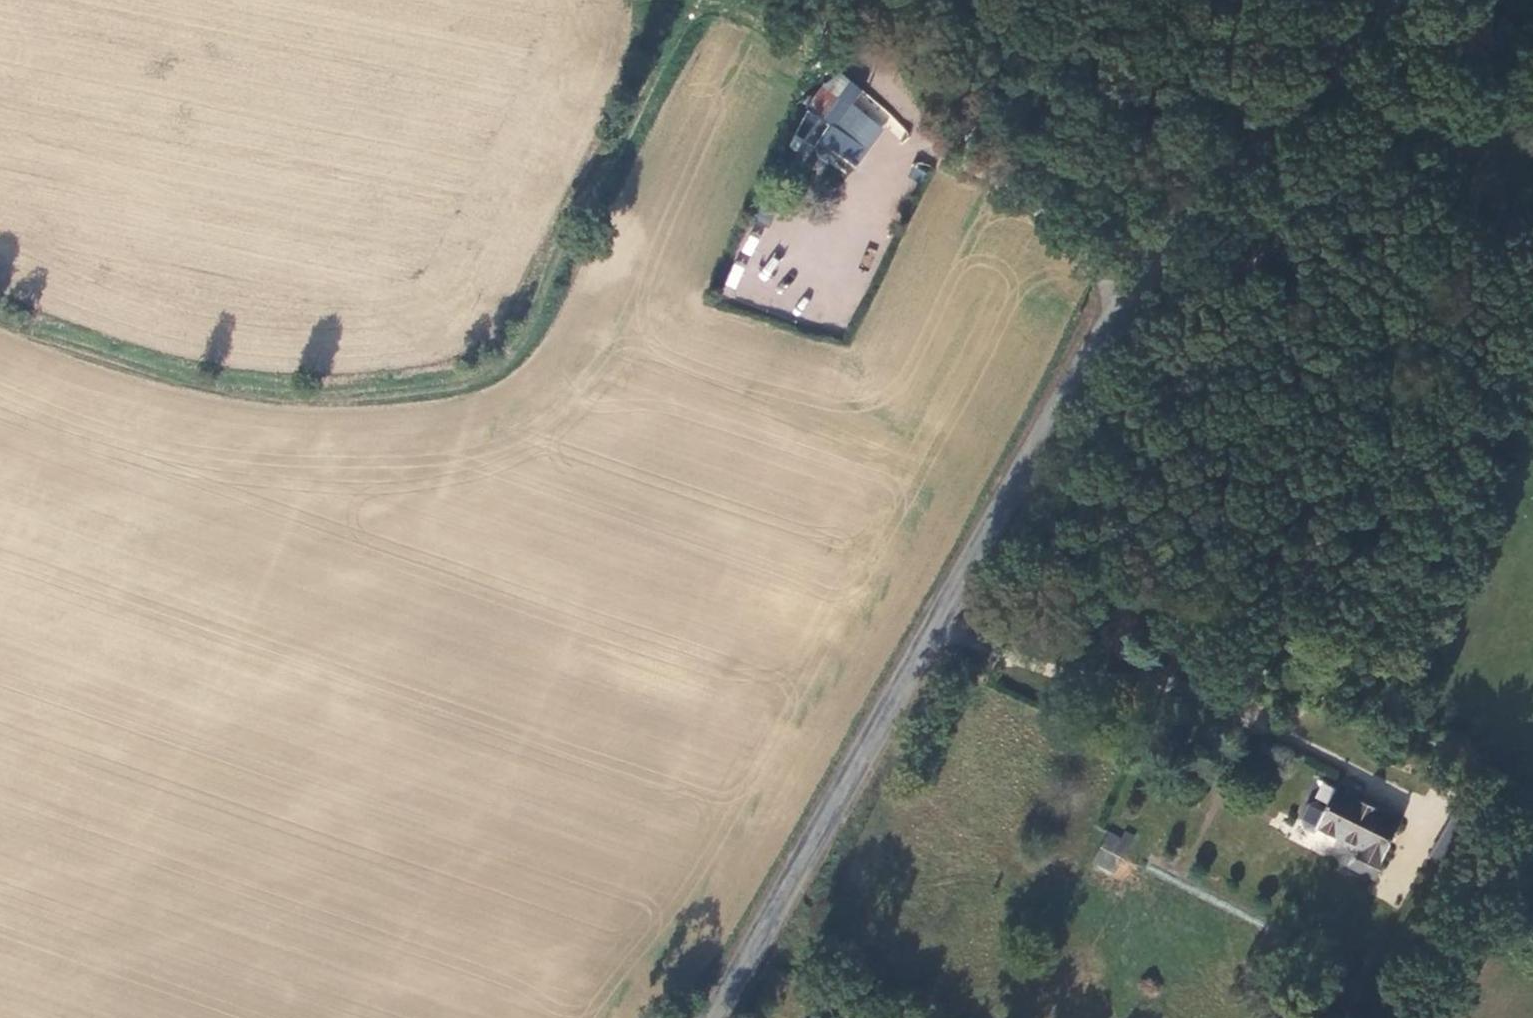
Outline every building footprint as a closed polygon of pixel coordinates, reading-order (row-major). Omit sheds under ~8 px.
[(824,90),(808,108),(798,128),(824,142),(863,90),(845,75),(824,90)] [(725,286),(735,289),(743,266),(733,263),(725,286)] [(1379,871),(1403,825),(1338,792),(1329,809),(1319,805),(1312,806),(1302,823),(1303,827),(1307,830),(1316,831),(1360,855),(1359,860),(1379,871)] [(1456,816),(1432,856),(1453,870),(1477,828),(1456,816)] [(1123,840),(1109,834),(1096,864),(1116,874),(1135,838),(1127,834),(1123,840)]
